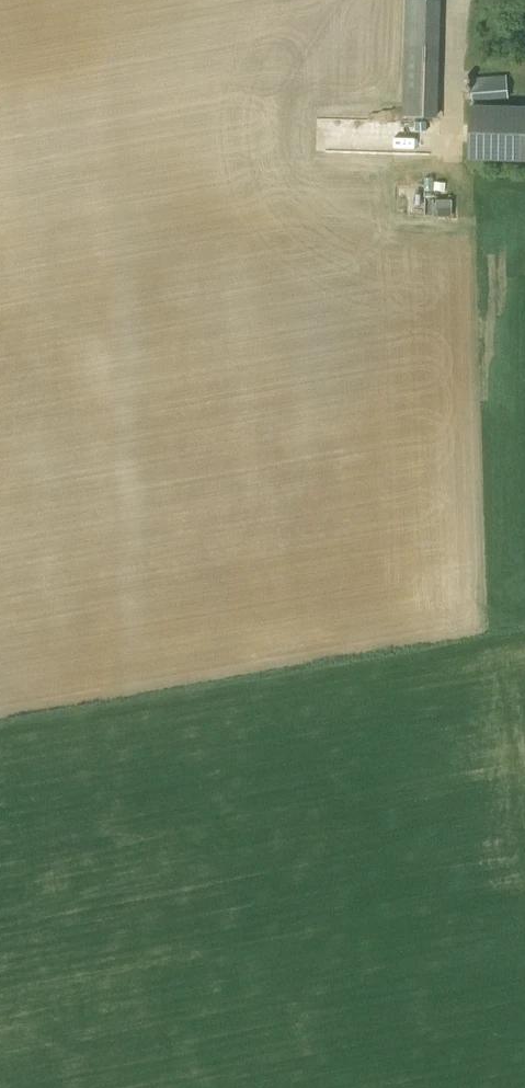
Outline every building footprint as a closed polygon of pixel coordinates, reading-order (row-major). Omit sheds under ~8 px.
[(437,0),(406,0),(404,114),(434,114),(437,0)] [(473,101),(508,98),(506,75),(471,78),(473,101)] [(470,105),(468,161),(524,162),(524,107),(470,105)]
